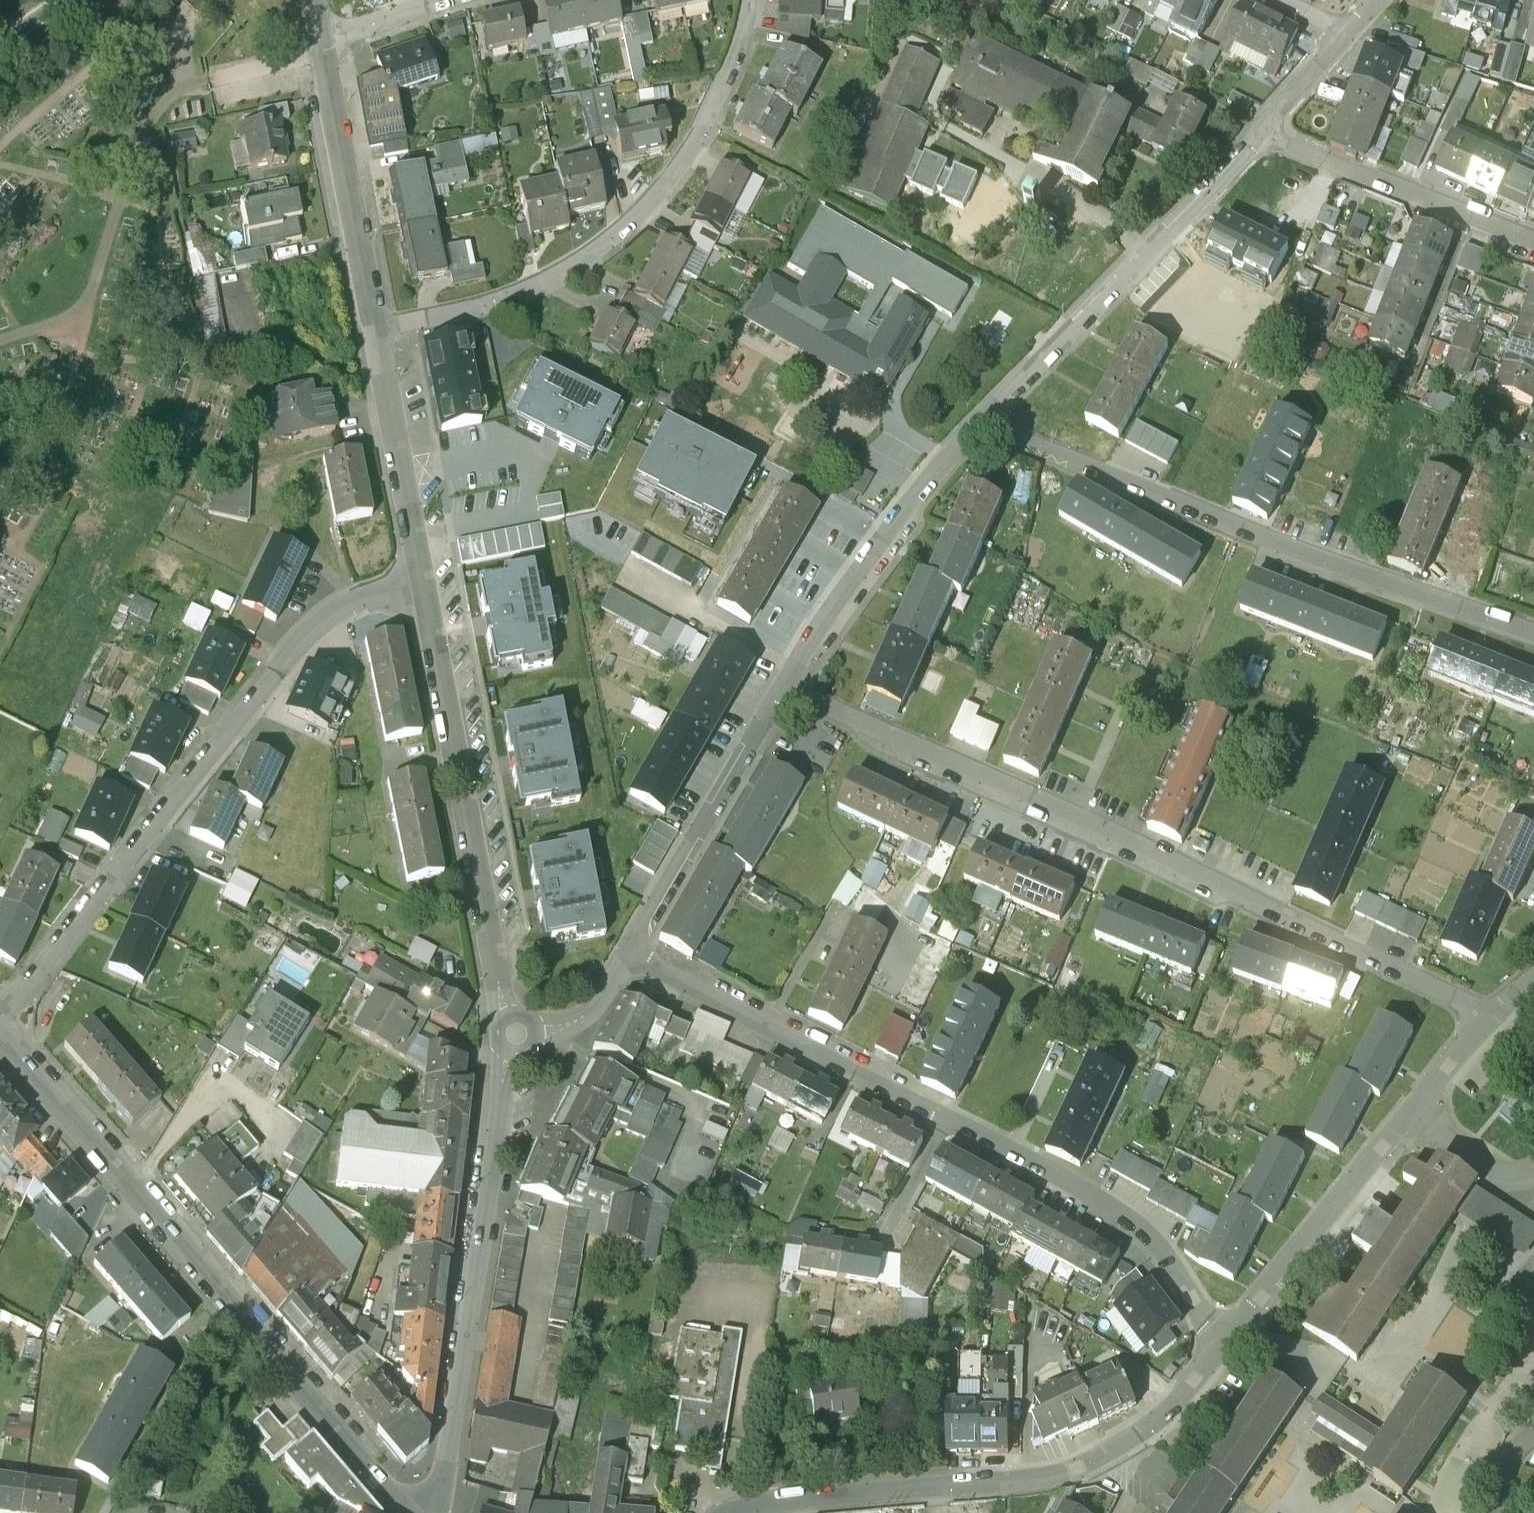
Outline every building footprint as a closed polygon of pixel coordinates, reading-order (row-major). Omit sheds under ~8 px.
[(542,4),(541,1),(539,1),(546,28),(549,42),(550,41),(549,36),(566,32),(567,38),(584,34),(577,0),(559,0),(542,4)] [(584,34),(585,33),(584,28),(603,24),(604,29),(619,26),(618,23),(614,0),(577,0),(584,34)] [(655,18),(657,18),(656,14),(665,12),(666,16),(681,13),(679,0),(651,0),(655,18)] [(681,13),(683,12),(682,8),(691,6),(692,10),(708,7),(707,0),(679,0),(681,13)] [(822,25),(839,27),(841,0),(824,0),(822,25)] [(1148,2),(1175,15),(1183,0),(1149,0),(1148,2)] [(1175,15),(1202,28),(1217,0),(1183,0),(1175,15)] [(1445,1),(1475,10),(1478,0),(1445,0),(1445,1)] [(1475,10),(1471,21),(1490,27),(1493,15),(1505,18),(1509,0),(1478,0),(1475,10)] [(1269,18),(1242,4),(1224,40),(1252,53),(1269,18)] [(816,26),(817,10),(793,8),(792,22),(778,20),(777,35),(805,42),(807,25),(816,26)] [(1128,14),(1116,8),(1106,29),(1117,35),(1128,14)] [(1525,43),(1533,46),(1533,9),(1525,43)] [(1139,20),(1128,14),(1117,35),(1128,41),(1139,20)] [(516,15),(495,19),(495,20),(480,24),(486,54),(488,54),(487,51),(506,48),(507,49),(521,46),(523,45),(520,33),(516,15)] [(644,18),(632,20),(638,49),(650,45),(644,18)] [(1297,32),(1269,18),(1252,53),(1279,66),(1297,32)] [(632,20),(618,23),(619,26),(627,68),(641,65),(638,49),(632,20)] [(546,28),(532,31),(537,53),(551,50),(549,42),(546,28)] [(537,53),(532,31),(520,33),(523,45),(521,46),(524,56),(537,53)] [(1398,48),(1414,52),(1417,42),(1390,33),(1387,42),(1399,46),(1398,48)] [(1090,94),(1015,56),(1014,59),(974,38),(975,36),(973,36),(948,84),(951,85),(952,84),(962,89),(959,95),(948,91),(940,108),(962,118),(959,126),(982,137),(993,112),(983,107),(985,101),(995,105),(994,107),(1016,118),(1024,104),(1061,124),(1052,142),(1041,137),(1037,146),(1038,146),(1061,157),(1090,96),(1089,96),(1090,94)] [(1511,45),(1498,41),(1489,73),(1501,76),(1504,67),(1511,45)] [(423,45),(376,61),(381,76),(358,84),(370,148),(381,146),(403,142),(395,95),(435,82),(423,45)] [(1205,51),(1193,45),(1184,63),(1196,69),(1205,51)] [(1523,48),(1511,45),(1504,67),(1516,71),(1523,48)] [(1398,48),(1393,62),(1400,65),(1417,70),(1423,56),(1414,52),(1398,48)] [(895,71),(864,145),(857,142),(856,144),(858,144),(839,189),(837,188),(837,189),(892,214),(895,207),(893,206),(905,180),(912,184),(911,187),(934,197),(937,191),(945,194),(954,175),(946,171),(948,164),(925,154),(924,158),(916,154),(928,129),(929,129),(930,128),(912,121),(937,64),(905,50),(900,61),(898,60),(893,70),(895,71)] [(820,70),(781,51),(760,92),(799,111),(820,70)] [(1217,56),(1205,51),(1196,69),(1208,74),(1217,56)] [(1393,62),(1367,52),(1355,83),(1388,96),(1402,101),(1408,84),(1395,79),(1400,65),(1393,62)] [(1467,75),(1444,124),(1456,129),(1479,80),(1467,75)] [(1388,96),(1355,83),(1342,113),(1376,126),(1388,96)] [(590,93),(599,136),(616,133),(614,126),(616,126),(607,91),(590,93)] [(799,111),(760,92),(757,99),(751,96),(732,134),(767,152),(786,114),(795,119),(799,111)] [(587,138),(599,136),(590,93),(578,95),(587,138)] [(1131,114),(1090,94),(1089,96),(1090,96),(1061,157),(1038,146),(1031,159),(1097,191),(1103,179),(1099,177),(1121,130),(1129,115),(1130,116),(1131,114)] [(1250,103),(1231,94),(1226,104),(1246,113),(1250,103)] [(1206,113),(1175,97),(1174,99),(1176,100),(1161,131),(1130,116),(1129,115),(1121,130),(1151,145),(1151,147),(1182,163),(1190,143),(1189,143),(1204,114),(1205,115),(1206,113)] [(258,114),(260,127),(278,124),(288,122),(285,109),(258,114)] [(1376,126),(1342,113),(1330,143),(1363,157),(1376,126)] [(616,126),(614,126),(616,133),(618,143),(616,143),(620,162),(643,157),(643,159),(665,155),(660,136),(668,134),(663,115),(616,126)] [(260,127),(238,132),(241,146),(248,145),(253,171),(270,168),(270,167),(285,164),(280,138),(278,124),(260,127)] [(1388,131),(1376,126),(1363,157),(1380,164),(1393,133),(1388,131)] [(194,135),(171,139),(174,157),(197,153),(194,135)] [(1481,152),(1450,137),(1435,170),(1466,184),(1481,152)] [(1427,145),(1413,140),(1403,162),(1417,167),(1427,145)] [(403,142),(381,146),(384,156),(406,153),(403,142)] [(459,145),(432,151),(435,163),(462,157),(459,145)] [(1511,166),(1481,152),(1466,184),(1496,198),(1511,166)] [(435,163),(387,173),(391,192),(387,193),(390,210),(394,209),(398,231),(430,224),(427,209),(430,208),(427,191),(438,189),(437,183),(466,177),(462,157),(435,163)] [(593,160),(572,164),(573,169),(557,172),(556,168),(554,168),(557,183),(565,218),(604,210),(593,160)] [(750,179),(723,164),(705,199),(732,214),(750,179)] [(1511,166),(1496,198),(1528,212),(1533,198),(1533,176),(1511,166)] [(954,175),(945,194),(942,202),(965,212),(979,178),(957,168),(954,175)] [(557,183),(517,191),(525,226),(528,237),(529,237),(567,229),(565,218),(557,183)] [(287,194),(268,197),(269,203),(252,206),(259,246),(282,241),(282,244),(299,241),(295,216),(291,217),(287,194)] [(1037,213),(1043,201),(1031,195),(1025,207),(1037,213)] [(732,214),(705,199),(691,225),(693,226),(718,240),(732,214)] [(1317,224),(1334,231),(1340,215),(1323,208),(1317,224)] [(891,284),(952,319),(969,291),(907,255),(905,259),(821,211),(787,268),(805,278),(816,258),(845,274),(873,291),(857,321),(850,333),(874,346),(879,336),(866,327),(891,284)] [(1287,251),(1224,219),(1208,251),(1272,282),(1287,251)] [(1368,227),(1357,222),(1355,230),(1365,234),(1368,227)] [(430,224),(398,231),(402,246),(398,247),(401,264),(405,263),(409,282),(448,274),(480,268),(479,265),(466,267),(461,244),(459,245),(460,250),(440,254),(436,238),(433,239),(430,224)] [(528,237),(525,226),(514,228),(519,255),(532,252),(529,237),(528,237)] [(693,226),(688,236),(713,249),(718,240),(693,226)] [(1451,239),(1416,226),(1407,250),(1442,264),(1451,239)] [(1365,234),(1355,230),(1352,237),(1362,241),(1365,234)] [(688,236),(682,248),(691,252),(708,261),(713,249),(688,236)] [(682,248),(664,238),(651,262),(678,276),(691,252),(682,248)] [(1484,253),(1466,245),(1456,269),(1475,275),(1484,253)] [(1312,267),(1331,275),(1341,254),(1322,246),(1312,267)] [(207,343),(224,340),(208,248),(191,251),(207,343)] [(1442,264),(1407,250),(1398,273),(1432,287),(1442,264)] [(236,257),(238,271),(266,266),(263,252),(236,257)] [(845,274),(816,258),(805,278),(795,294),(767,278),(743,320),(744,321),(745,319),(770,334),(769,336),(773,338),(773,337),(797,351),(796,352),(799,354),(800,352),(825,366),(824,368),(826,369),(827,367),(852,382),(851,384),(880,400),(902,361),(874,346),(850,333),(857,321),(828,304),(845,274)] [(678,276),(651,262),(632,298),(646,306),(659,313),(678,276)] [(1301,266),(1296,294),(1313,297),(1318,269),(1301,266)] [(480,268),(448,274),(450,287),(483,280),(480,268)] [(1349,273),(1339,269),(1333,284),(1343,288),(1349,273)] [(1432,287),(1398,273),(1388,297),(1423,310),(1432,287)] [(624,294),(619,305),(641,316),(646,306),(632,298),(624,294)] [(1532,296),(1523,320),(1533,323),(1533,297),(1532,296)] [(1423,310),(1388,297),(1379,320),(1414,334),(1423,310)] [(1337,304),(1327,300),(1318,324),(1328,328),(1337,304)] [(1274,324),(1220,302),(1216,311),(1268,334),(1274,324)] [(879,336),(874,346),(902,361),(927,319),(899,303),(879,336)] [(619,305),(612,316),(631,327),(655,339),(661,327),(654,323),(641,316),(619,305)] [(612,316),(605,312),(586,347),(613,361),(631,327),(612,316)] [(1414,334),(1379,320),(1370,344),(1405,358),(1414,334)] [(1523,320),(1515,343),(1533,350),(1533,323),(1523,320)] [(1474,321),(1472,328),(1482,332),(1485,324),(1474,321)] [(1302,336),(1274,324),(1268,334),(1297,346),(1302,336)] [(1473,355),(1482,332),(1472,328),(1469,335),(1455,330),(1449,347),(1473,355)] [(1166,349),(1136,331),(1114,373),(1145,390),(1166,349)] [(463,340),(425,347),(428,360),(428,361),(432,377),(431,377),(431,378),(432,378),(439,414),(438,414),(439,415),(442,431),(442,432),(480,424),(463,340)] [(1515,343),(1506,367),(1533,377),(1533,350),(1515,343)] [(1237,359),(1205,346),(1201,354),(1234,368),(1237,359)] [(1464,380),(1473,355),(1449,347),(1440,371),(1464,380)] [(608,437),(621,412),(535,367),(522,391),(528,394),(513,422),(590,462),(604,435),(608,437)] [(1506,367),(1497,391),(1532,404),(1533,400),(1533,377),(1506,367)] [(1114,373),(1088,420),(1120,438),(1145,390),(1114,373)] [(1438,391),(1426,386),(1419,403),(1430,408),(1438,391)] [(308,392),(272,399),(275,415),(270,416),(275,441),(287,438),(291,440),(334,431),(332,417),(334,417),(332,406),(329,406),(327,397),(310,400),(308,392)] [(1311,427),(1278,412),(1256,458),(1289,474),(1311,427)] [(1180,445),(1137,422),(1126,442),(1169,465),(1180,445)] [(720,533),(753,469),(665,423),(632,487),(720,533)] [(1498,435),(1495,445),(1531,459),(1533,450),(1533,448),(1498,435)] [(359,452),(322,459),(335,522),(370,515),(359,452)] [(1289,474),(1256,458),(1234,505),(1267,520),(1289,474)] [(228,464),(208,513),(247,522),(251,459),(228,464)] [(850,464),(832,496),(851,506),(857,497),(861,499),(872,477),(850,464)] [(1461,483),(1427,469),(1408,517),(1442,531),(1461,483)] [(1003,499),(970,484),(949,531),(982,546),(1003,499)] [(1140,520),(1079,484),(1061,516),(1121,551),(1140,520)] [(816,510),(784,491),(750,549),(782,567),(816,510)] [(540,523),(563,519),(559,496),(536,500),(540,523)] [(1442,531),(1408,517),(1389,565),(1422,579),(1442,531)] [(1200,556),(1140,520),(1121,551),(1182,587),(1200,556)] [(457,541),(462,564),(544,549),(540,526),(457,541)] [(982,546),(949,531),(929,577),(929,578),(954,589),(954,590),(962,593),(982,546)] [(640,534),(630,552),(691,588),(702,568),(640,534)] [(273,541),(257,573),(290,589),(305,556),(273,541)] [(782,567),(750,549),(717,606),(749,625),(782,567)] [(1521,570),(1497,561),(1491,581),(1514,590),(1521,570)] [(523,670),(551,665),(544,629),(554,627),(549,599),(538,601),(532,565),(504,570),(506,580),(478,585),(494,667),(522,661),(523,670)] [(257,573),(242,605),(264,615),(275,620),(290,589),(257,573)] [(929,577),(921,573),(894,633),(928,648),(954,590),(954,589),(929,578),(929,577)] [(1320,602),(1255,576),(1242,610),(1307,636),(1320,602)] [(670,623),(611,589),(599,608),(641,631),(659,642),(670,623)] [(1386,627),(1320,602),(1307,636),(1373,661),(1386,627)] [(193,603),(184,622),(203,631),(212,612),(193,603)] [(264,615),(242,605),(233,625),(254,635),(264,615)] [(696,637),(670,623),(659,642),(641,631),(634,643),(667,662),(673,652),(683,658),(696,637)] [(401,632),(365,639),(375,690),(411,683),(401,632)] [(928,648),(894,633),(869,692),(902,707),(928,648)] [(241,651),(208,635),(186,682),(188,683),(217,697),(219,698),(241,651)] [(1508,668),(1442,642),(1429,676),(1495,702),(1508,668)] [(1058,644),(1031,703),(1065,718),(1091,659),(1058,644)] [(717,646),(674,720),(707,739),(750,665),(717,646)] [(348,685),(309,668),(302,683),(299,682),(294,695),(296,696),(289,712),(327,730),(348,685)] [(1508,668),(1495,702),(1533,718),(1533,679),(1508,668)] [(217,697),(188,683),(179,701),(208,715),(217,697)] [(411,683),(375,690),(385,741),(421,734),(411,683)] [(631,715),(659,729),(667,714),(640,699),(631,715)] [(966,703),(952,735),(990,752),(1000,729),(976,718),(980,709),(966,703)] [(1065,718),(1031,703),(1005,763),(1039,777),(1065,718)] [(533,715),(502,721),(509,756),(513,755),(516,772),(512,773),(519,807),(549,802),(550,807),(579,802),(561,704),(532,710),(533,715)] [(72,726),(98,738),(107,718),(81,706),(72,726)] [(1234,725),(1200,710),(1174,770),(1208,785),(1234,725)] [(186,726),(153,711),(131,758),(158,770),(164,773),(186,726)] [(707,739),(674,720),(630,794),(664,814),(707,739)] [(282,764),(249,749),(228,795),(244,803),(244,804),(261,811),(282,764)] [(158,770),(131,758),(122,777),(149,790),(158,770)] [(800,788),(768,770),(744,812),(775,831),(800,788)] [(1208,785),(1174,770),(1149,829),(1182,844),(1208,785)] [(1382,788),(1348,773),(1322,832),(1356,847),(1382,788)] [(423,774),(387,781),(398,831),(433,824),(423,774)] [(902,797),(856,775),(840,808),(886,830),(902,797)] [(228,795),(211,787),(190,834),(223,850),(244,804),(244,803),(228,795)] [(130,804),(97,788),(76,834),(109,849),(130,804)] [(948,819),(902,797),(886,830),(932,852),(938,841),(948,819)] [(56,847),(69,821),(49,811),(36,838),(56,847)] [(775,831),(744,812),(718,856),(742,870),(750,874),(775,831)] [(967,828),(948,819),(938,841),(956,851),(967,828)] [(632,864),(653,876),(678,834),(657,822),(632,864)] [(1509,822),(1480,885),(1480,886),(1505,897),(1505,898),(1513,901),(1533,854),(1533,833),(1509,822)] [(433,824),(398,831),(409,882),(443,875),(433,824)] [(1356,847),(1322,832),(1296,892),(1330,907),(1356,847)] [(528,854),(534,889),(538,888),(542,906),(537,907),(544,941),(575,936),(576,941),(605,936),(587,837),(557,843),(558,849),(528,854)] [(61,840),(56,851),(78,861),(83,850),(61,840)] [(1027,868),(980,847),(966,881),(1013,901),(1027,868)] [(711,852),(685,896),(717,914),(742,870),(718,856),(711,852)] [(46,870),(24,859),(2,905),(35,920),(57,875),(46,870)] [(51,859),(46,870),(57,875),(67,880),(72,869),(51,859)] [(1074,888),(1027,868),(1013,901),(1059,921),(1074,888)] [(223,897),(246,908),(260,879),(236,869),(223,897)] [(836,899),(850,905),(861,879),(847,873),(836,899)] [(184,890),(151,875),(130,922),(164,937),(184,890)] [(1505,897),(1480,886),(1480,885),(1472,882),(1444,947),(1477,961),(1505,898),(1505,897)] [(717,914),(685,896),(659,940),(691,958),(717,914)] [(1427,925),(1365,896),(1356,915),(1418,944),(1427,925)] [(1158,922),(1111,903),(1097,937),(1144,956),(1158,922)] [(0,910),(0,959),(14,966),(35,920),(2,905),(0,910)] [(164,937),(130,922),(109,968),(142,984),(164,937)] [(1205,942),(1158,922),(1144,956),(1190,975),(1205,942)] [(885,939),(852,923),(830,969),(863,985),(885,939)] [(408,953),(429,963),(438,945),(416,936),(408,953)] [(1295,957),(1248,940),(1236,974),(1283,991),(1295,957)] [(720,970),(729,951),(709,941),(700,960),(720,970)] [(1342,974),(1295,957),(1283,991),(1330,1008),(1342,974)] [(469,1006),(419,978),(419,980),(380,958),(372,973),(363,968),(356,981),(376,993),(426,1020),(429,1015),(457,1030),(469,1006)] [(863,985),(830,969),(808,1015),(841,1031),(863,985)] [(1000,1006),(967,990),(945,1037),(978,1053),(1000,1006)] [(426,1020),(376,993),(355,1030),(398,1055),(412,1029),(419,1033),(426,1020)] [(278,1072),(309,1022),(268,997),(246,1031),(252,1035),(243,1050),(278,1072)] [(654,1013),(623,1001),(607,1024),(642,1041),(650,1022),(654,1013)] [(697,1011),(689,1028),(722,1043),(730,1026),(697,1011)] [(682,1042),(689,1028),(654,1013),(650,1022),(655,1025),(653,1029),(682,1042)] [(890,1016),(875,1048),(898,1059),(913,1027),(890,1016)] [(1380,1017),(1348,1080),(1372,1092),(1380,1096),(1412,1034),(1380,1017)] [(125,1062),(92,1024),(64,1048),(98,1086),(125,1062)] [(642,1041),(607,1024),(591,1049),(631,1066),(642,1041)] [(722,1043),(689,1028),(682,1042),(678,1051),(742,1079),(752,1056),(722,1043)] [(1308,1028),(1300,1048),(1315,1055),(1324,1034),(1308,1028)] [(419,1033),(412,1029),(398,1055),(393,1065),(426,1079),(429,1046),(419,1033)] [(978,1053),(945,1037),(923,1084),(956,1100),(978,1053)] [(448,1048),(429,1046),(426,1079),(463,1082),(465,1059),(448,1058),(448,1048)] [(740,1084),(751,1089),(765,1064),(752,1056),(742,1079),(740,1084)] [(1067,1108),(1101,1123),(1124,1076),(1089,1060),(1067,1108)] [(159,1101),(125,1062),(98,1086),(132,1125),(159,1101)] [(664,1098),(587,1064),(571,1095),(653,1129),(653,1128),(651,1127),(661,1105),(664,1098)] [(792,1069),(782,1065),(779,1070),(765,1064),(751,1089),(785,1108),(800,1081),(789,1076),(792,1069)] [(1348,1080),(1340,1075),(1307,1138),(1340,1155),(1372,1092),(1348,1080)] [(463,1082),(426,1079),(421,1118),(466,1123),(472,1083),(463,1082)] [(1501,1116),(1519,1132),(1533,1115),(1533,1079),(1501,1116)] [(813,1088),(800,1081),(785,1108),(820,1126),(835,1099),(822,1094),(827,1088),(817,1083),(813,1088)] [(0,1100),(0,1131),(23,1111),(7,1093),(0,1100)] [(653,1129),(571,1095),(550,1136),(550,1137),(591,1152),(610,1118),(627,1126),(625,1131),(645,1140),(647,1140),(653,1129)] [(709,1099),(704,1109),(711,1112),(723,1118),(727,1108),(709,1099)] [(294,1115),(324,1137),(332,1124),(301,1105),(294,1115)] [(679,1114),(661,1105),(651,1127),(653,1128),(653,1129),(675,1138),(679,1128),(675,1125),(679,1114)] [(868,1115),(854,1108),(841,1136),(875,1153),(888,1125),(878,1120),(881,1113),(871,1109),(868,1115)] [(1101,1123),(1067,1108),(1047,1153),(1079,1168),(1101,1123)] [(0,1131),(0,1146),(9,1156),(29,1138),(37,1131),(22,1113),(23,1112),(23,1111),(0,1131)] [(723,1118),(711,1112),(706,1122),(724,1131),(728,1120),(723,1118)] [(421,1118),(420,1118),(418,1137),(376,1131),(364,1116),(349,1115),(344,1119),(336,1185),(419,1195),(457,1200),(466,1123),(421,1118)] [(322,1137),(302,1124),(283,1155),(293,1161),(286,1173),(298,1180),(322,1137)] [(727,1133),(705,1124),(700,1134),(722,1144),(727,1133)] [(905,1127),(903,1132),(888,1125),(875,1153),(911,1171),(924,1142),(913,1137),(915,1131),(905,1127)] [(786,1155),(796,1136),(778,1127),(768,1146),(786,1155)] [(675,1138),(653,1129),(647,1140),(645,1140),(633,1167),(655,1175),(657,1169),(661,1171),(675,1138)] [(591,1152),(550,1137),(550,1136),(543,1133),(518,1191),(542,1197),(590,1211),(591,1202),(566,1192),(570,1183),(593,1192),(598,1175),(585,1170),(592,1153),(591,1152)] [(29,1138),(9,1156),(0,1146),(0,1188),(17,1161),(33,1179),(37,1170),(44,1155),(29,1138)] [(1305,1159),(1272,1142),(1240,1206),(1265,1218),(1273,1222),(1305,1159)] [(255,1195),(213,1145),(175,1177),(201,1207),(194,1213),(209,1231),(231,1213),(232,1214),(255,1195)] [(991,1174),(945,1150),(928,1182),(973,1207),(991,1174)] [(1162,1174),(1122,1153),(1112,1172),(1151,1194),(1158,1182),(1162,1174)] [(59,1171),(44,1155),(37,1170),(47,1182),(59,1171)] [(1350,1297),(1327,1280),(1326,1282),(1327,1283),(1300,1322),(1299,1321),(1297,1323),(1338,1351),(1356,1363),(1358,1360),(1356,1359),(1375,1331),(1377,1332),(1378,1330),(1377,1329),(1383,1319),(1385,1320),(1386,1318),(1385,1317),(1403,1289),(1405,1290),(1407,1287),(1405,1286),(1424,1259),(1425,1260),(1428,1257),(1426,1256),(1433,1246),(1434,1247),(1436,1244),(1435,1244),(1453,1216),(1454,1217),(1456,1215),(1455,1214),(1470,1191),(1474,1185),(1476,1186),(1477,1183),(1440,1158),(1438,1160),(1440,1161),(1430,1175),(1413,1164),(1411,1166),(1413,1167),(1406,1177),(1405,1176),(1403,1178),(1421,1190),(1395,1228),(1374,1213),(1353,1244),(1376,1259),(1350,1297)] [(86,1186),(67,1165),(59,1171),(47,1182),(42,1187),(60,1208),(86,1186)] [(648,1189),(655,1175),(633,1167),(628,1180),(648,1189)] [(745,1186),(750,1177),(736,1170),(731,1180),(745,1186)] [(1036,1199),(991,1174),(973,1207),(1017,1230),(1017,1231),(1031,1206),(1031,1207),(1036,1199)] [(591,1202),(590,1211),(585,1235),(642,1246),(646,1225),(665,1229),(669,1207),(643,1202),(646,1193),(598,1175),(593,1192),(570,1183),(566,1192),(591,1202)] [(763,1184),(750,1177),(745,1186),(758,1193),(763,1184)] [(362,1251),(297,1181),(278,1214),(241,1274),(278,1316),(305,1290),(330,1320),(331,1321),(332,1316),(339,1304),(362,1251)] [(1168,1187),(1158,1182),(1151,1194),(1147,1201),(1157,1207),(1168,1187)] [(47,1206),(29,1187),(18,1209),(30,1221),(47,1206)] [(1168,1187),(1157,1207),(1168,1212),(1178,1193),(1168,1187)] [(850,1204),(854,1194),(841,1188),(835,1197),(850,1204)] [(542,1197),(518,1191),(516,1203),(532,1207),(537,1209),(542,1197)] [(1454,1217),(1517,1261),(1533,1237),(1533,1235),(1470,1191),(1455,1214),(1456,1215),(1454,1217)] [(1188,1198),(1178,1193),(1168,1212),(1178,1217),(1188,1198)] [(868,1202),(854,1194),(850,1204),(863,1210),(868,1202)] [(232,1214),(245,1229),(261,1202),(255,1195),(232,1214)] [(457,1200),(419,1195),(416,1220),(414,1220),(413,1230),(414,1230),(412,1252),(450,1257),(457,1200)] [(1199,1204),(1188,1198),(1178,1217),(1187,1223),(1199,1204)] [(209,1231),(207,1233),(241,1274),(278,1214),(261,1202),(245,1229),(232,1214),(231,1213),(209,1231)] [(883,1209),(871,1202),(867,1212),(879,1218),(883,1209)] [(1232,1202),(1201,1265),(1233,1282),(1265,1218),(1240,1206),(1232,1202)] [(1031,1207),(1031,1206),(1017,1231),(1017,1230),(1013,1238),(1058,1263),(1075,1231),(1031,1207)] [(542,1210),(537,1209),(532,1207),(527,1228),(537,1231),(542,1210)] [(590,1211),(568,1208),(559,1252),(561,1253),(581,1257),(585,1235),(590,1211)] [(85,1239),(60,1211),(48,1235),(75,1264),(85,1239)] [(915,1229),(920,1232),(949,1246),(958,1249),(963,1240),(921,1218),(915,1229)] [(814,1238),(817,1224),(799,1221),(788,1227),(785,1248),(801,1251),(804,1243),(806,1238),(814,1238)] [(526,1228),(504,1225),(490,1315),(510,1317),(526,1228)] [(1120,1256),(1075,1231),(1058,1263),(1103,1287),(1120,1256)] [(949,1246),(920,1232),(911,1248),(908,1247),(902,1259),(902,1289),(901,1346),(926,1343),(926,1290),(930,1285),(932,1286),(947,1259),(944,1258),(949,1246)] [(830,1240),(819,1239),(817,1245),(804,1243),(801,1251),(785,1248),(781,1274),(808,1278),(809,1273),(837,1278),(841,1249),(829,1247),(830,1240)] [(984,1251),(963,1240),(958,1249),(955,1255),(984,1272),(984,1251)] [(155,1280),(122,1241),(94,1265),(128,1304),(155,1280)] [(881,1255),(867,1252),(868,1246),(858,1244),(857,1252),(841,1249),(837,1278),(875,1285),(881,1255)] [(450,1257),(412,1252),(407,1297),(396,1296),(393,1317),(403,1319),(442,1323),(450,1257)] [(581,1257),(561,1253),(548,1320),(569,1325),(581,1257)] [(902,1259),(881,1255),(875,1285),(902,1289),(902,1259)] [(1497,1315),(1521,1330),(1525,1324),(1533,1330),(1533,1269),(1532,1272),(1528,1269),(1497,1315)] [(1112,1297),(1120,1308),(1141,1292),(1138,1287),(1145,1282),(1137,1272),(1117,1286),(1112,1297)] [(155,1280),(128,1304),(161,1343),(189,1319),(155,1280)] [(1120,1308),(1117,1310),(1131,1329),(1166,1303),(1151,1284),(1141,1292),(1120,1308)] [(330,1320),(305,1290),(278,1316),(305,1347),(330,1320)] [(87,1316),(99,1328),(121,1307),(109,1295),(87,1316)] [(1166,1303),(1131,1329),(1146,1349),(1150,1346),(1169,1331),(1181,1322),(1166,1303)] [(330,1320),(305,1347),(331,1378),(364,1347),(352,1335),(357,1318),(359,1313),(339,1304),(332,1316),(331,1321),(330,1320)] [(1435,1348),(1465,1360),(1480,1323),(1450,1311),(1435,1348)] [(510,1317),(490,1315),(487,1330),(476,1403),(508,1409),(519,1336),(521,1322),(510,1317)] [(830,1318),(816,1315),(814,1326),(819,1327),(814,1358),(823,1357),(828,1328),(830,1318)] [(331,1378),(341,1389),(374,1354),(378,1356),(386,1334),(377,1331),(378,1328),(368,1324),(369,1321),(357,1318),(352,1335),(364,1347),(331,1378)] [(664,1319),(651,1318),(647,1338),(660,1339),(664,1319)] [(845,1320),(830,1318),(828,1328),(843,1331),(845,1320)] [(442,1323),(403,1319),(400,1353),(405,1354),(402,1374),(411,1387),(404,1407),(432,1442),(449,1324),(442,1323)] [(569,1325),(548,1320),(530,1411),(552,1416),(558,1382),(569,1325)] [(719,1347),(678,1341),(669,1402),(680,1404),(671,1450),(703,1456),(701,1470),(717,1473),(741,1335),(721,1331),(719,1347)] [(1176,1341),(1169,1331),(1150,1346),(1157,1355),(1176,1341)] [(1011,1348),(1010,1371),(1024,1372),(1025,1348),(1011,1348)] [(172,1372),(140,1353),(107,1410),(139,1428),(172,1372)] [(982,1356),(960,1356),(960,1404),(948,1404),(948,1454),(981,1454),(982,1368),(982,1356)] [(1005,1368),(982,1368),(981,1454),(1008,1453),(1009,1401),(1007,1400),(1007,1377),(1007,1363),(1005,1363),(1005,1368)] [(1118,1367),(1081,1384),(1099,1423),(1136,1405),(1118,1367)] [(1363,1468),(1361,1470),(1402,1498),(1403,1497),(1402,1496),(1422,1465),(1423,1466),(1424,1465),(1423,1464),(1443,1434),(1444,1435),(1445,1434),(1444,1433),(1465,1402),(1465,1403),(1466,1402),(1424,1374),(1383,1437),(1372,1454),(1363,1468)] [(1267,1375),(1203,1470),(1239,1494),(1238,1493),(1259,1462),(1260,1463),(1261,1462),(1260,1461),(1280,1431),(1281,1431),(1282,1430),(1281,1429),(1302,1399),(1303,1400),(1303,1398),(1267,1375)] [(378,1377),(350,1400),(376,1431),(404,1407),(378,1377)] [(1023,1377),(1007,1377),(1007,1400),(1009,1401),(1022,1401),(1023,1377)] [(850,1379),(793,1389),(796,1410),(809,1408),(812,1426),(857,1418),(850,1379)] [(579,1387),(558,1382),(552,1416),(536,1482),(545,1484),(555,1441),(567,1444),(579,1387)] [(1060,1391),(1078,1433),(1099,1423),(1081,1384),(1080,1382),(1060,1391)] [(1060,1391),(1056,1383),(1034,1393),(1033,1447),(1063,1433),(1067,1431),(1069,1436),(1078,1433),(1060,1391)] [(1372,1454),(1383,1437),(1324,1398),(1312,1415),(1321,1421),(1372,1454)] [(607,1402),(598,1456),(623,1461),(632,1420),(636,1406),(607,1402)] [(530,1411),(513,1407),(513,1410),(508,1409),(476,1403),(469,1445),(520,1454),(511,1496),(517,1497),(531,1499),(536,1482),(552,1416),(530,1411)] [(404,1407),(376,1431),(404,1465),(432,1442),(404,1407)] [(107,1410),(75,1466),(107,1484),(139,1428),(107,1410)] [(272,1461),(292,1444),(281,1431),(266,1414),(253,1425),(268,1442),(260,1448),(272,1461)] [(296,1448),(312,1435),(297,1417),(281,1431),(292,1444),(296,1448)] [(32,1419),(11,1418),(11,1438),(32,1438),(32,1419)] [(623,1461),(620,1481),(641,1484),(647,1451),(658,1452),(663,1425),(632,1420),(623,1461)] [(1372,1454),(1321,1421),(1311,1434),(1363,1468),(1372,1454)] [(312,1435),(296,1448),(284,1458),(308,1487),(316,1480),(334,1500),(360,1512),(362,1512),(363,1512),(364,1512),(379,1512),(312,1435)] [(598,1456),(588,1511),(588,1512),(614,1512),(620,1481),(623,1461),(598,1456)] [(1239,1494),(1203,1470),(1174,1512),(1227,1512),(1239,1494)] [(1517,1487),(1525,1490),(1526,1484),(1533,1486),(1533,1473),(1523,1470),(1517,1487)] [(0,1479),(0,1512),(21,1512),(25,1482),(0,1479)] [(25,1482),(21,1512),(73,1512),(76,1489),(25,1482)] [(495,1493),(479,1489),(473,1512),(490,1512),(495,1493)] [(529,1506),(531,1499),(517,1497),(514,1512),(527,1512),(529,1506)] [(334,1500),(328,1512),(360,1512),(334,1500)] [(1356,1512),(1376,1512),(1362,1504),(1356,1512)]
